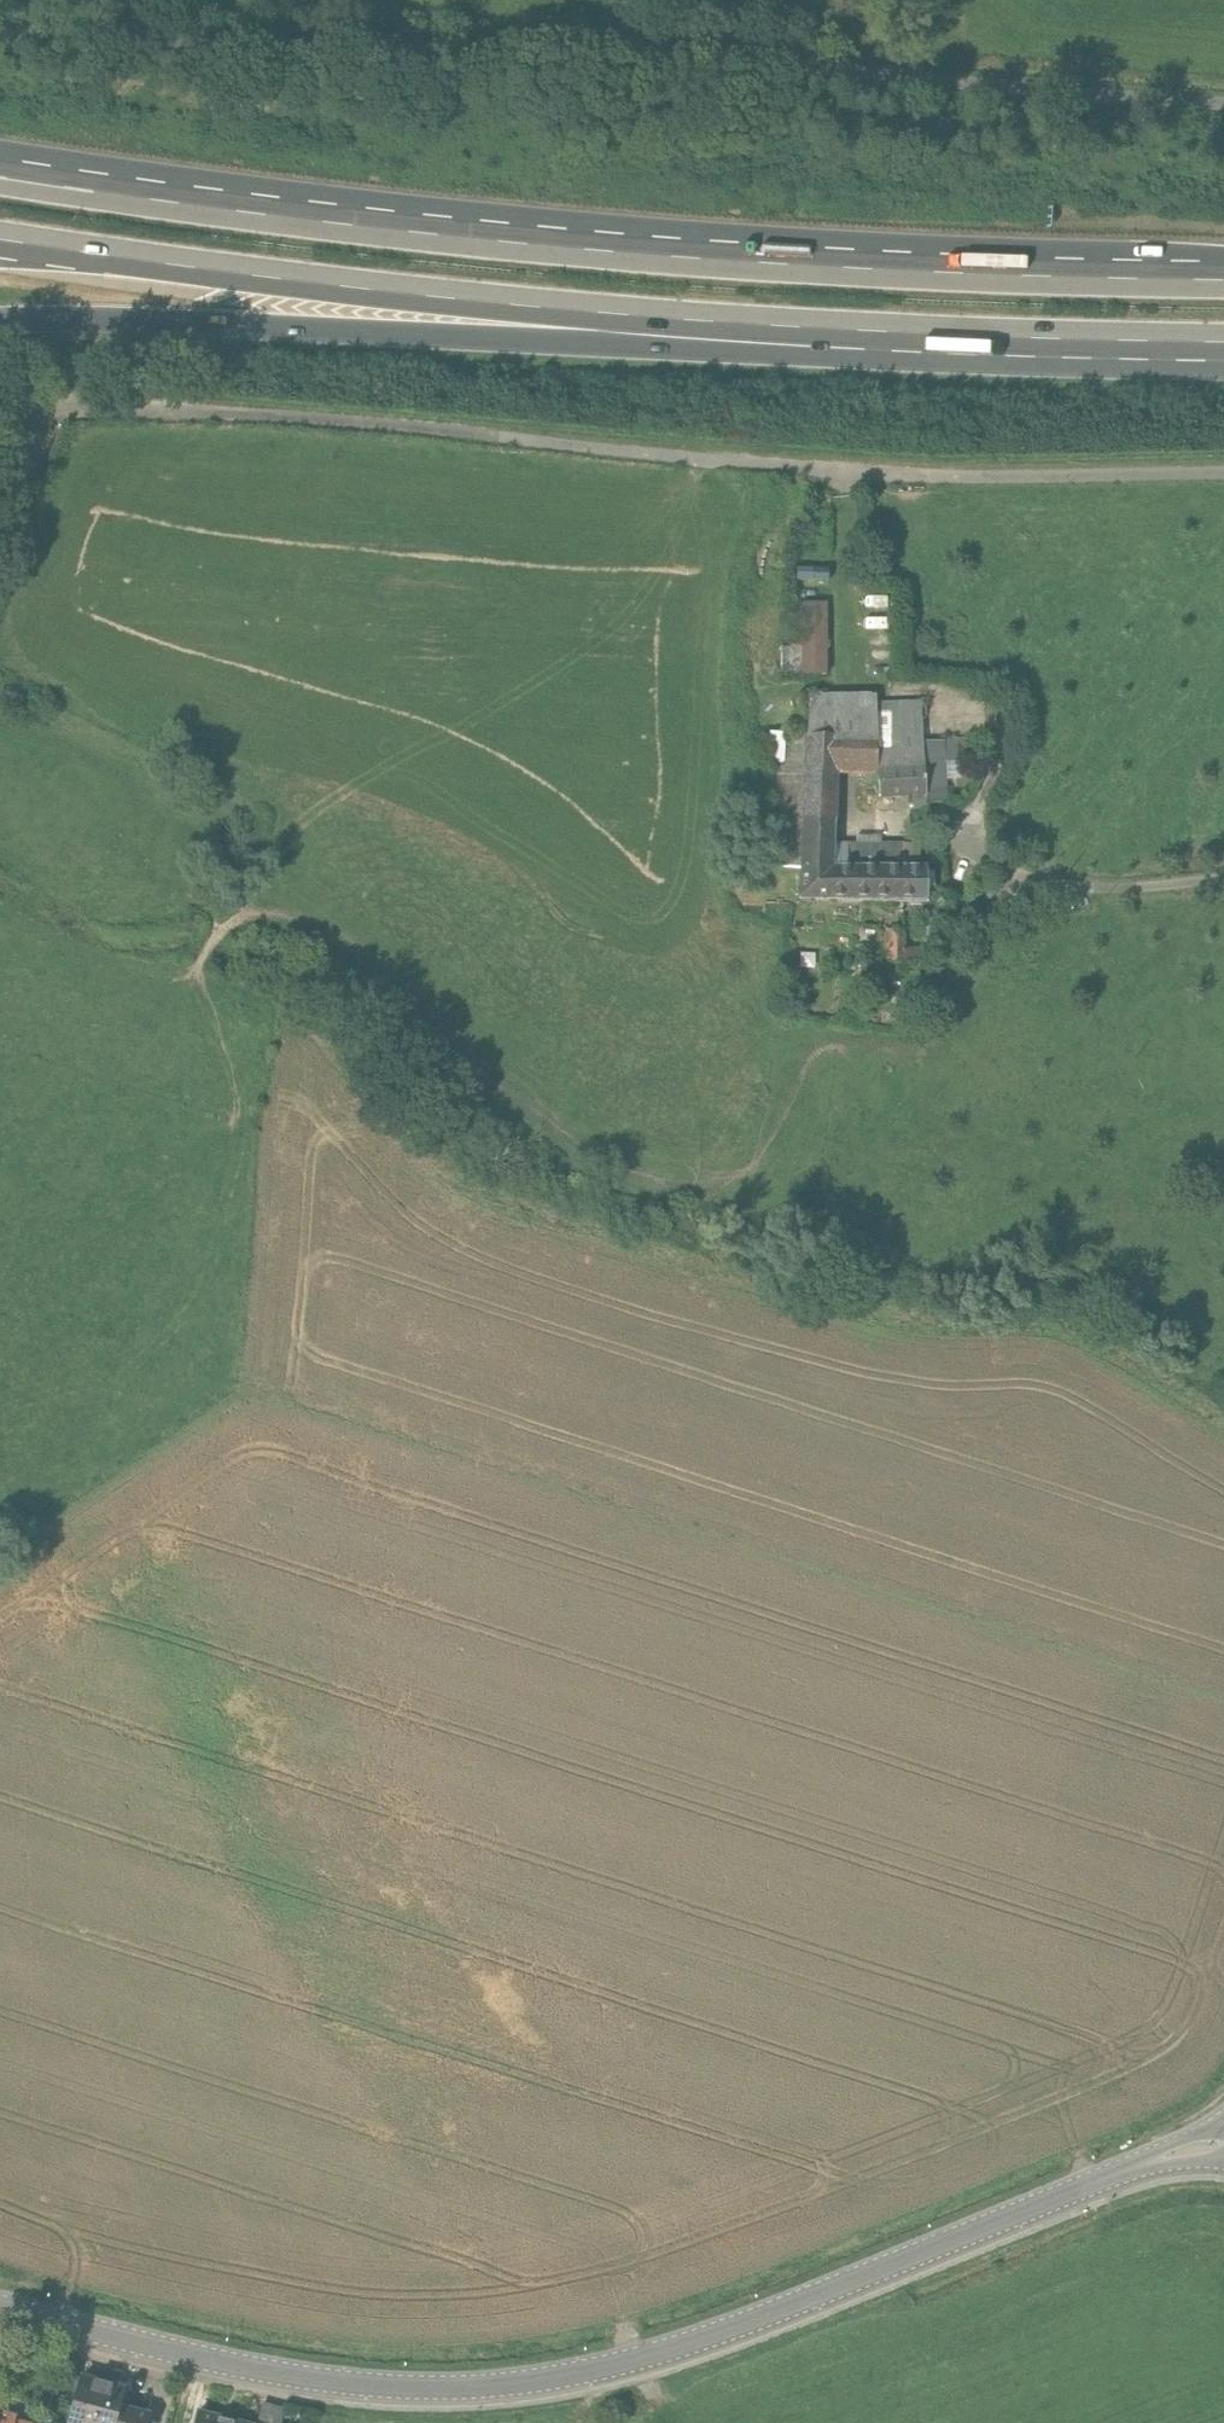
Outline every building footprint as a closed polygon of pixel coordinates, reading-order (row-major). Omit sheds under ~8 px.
[(829,605),(803,605),(801,677),(828,678),(829,605)] [(810,698),(806,743),(835,743),(835,751),(880,752),(878,706),(878,699),(810,698)] [(922,704),(878,706),(880,752),(880,779),(927,775),(925,744),(922,704)] [(801,874),(806,743),(805,737),(786,737),(785,769),(771,767),(769,818),(758,816),(758,843),(769,846),(769,871),(801,874)] [(968,742),(946,743),(947,766),(961,765),(969,765),(968,742)] [(800,910),(931,909),(931,872),(922,872),(837,872),(838,845),(840,778),(880,779),(880,752),(835,751),(835,743),(806,743),(801,874),(800,910)] [(946,743),(925,744),(927,775),(929,800),(912,801),(914,821),(930,821),(929,809),(949,808),(948,783),(947,766),(946,743)] [(962,783),(961,765),(947,766),(948,783),(962,783)] [(927,775),(880,779),(882,804),(912,801),(929,800),(927,775)] [(922,845),(838,845),(837,872),(922,872),(922,845)] [(906,933),(887,933),(887,969),(908,968),(906,933)] [(67,2422),(117,2422),(122,2402),(123,2398),(76,2386),(67,2422)] [(117,2422),(145,2422),(149,2409),(122,2402),(117,2422)] [(261,2402),(256,2422),(257,2422),(282,2422),(286,2409),(261,2402)] [(198,2409),(194,2422),(249,2422),(198,2409)]
